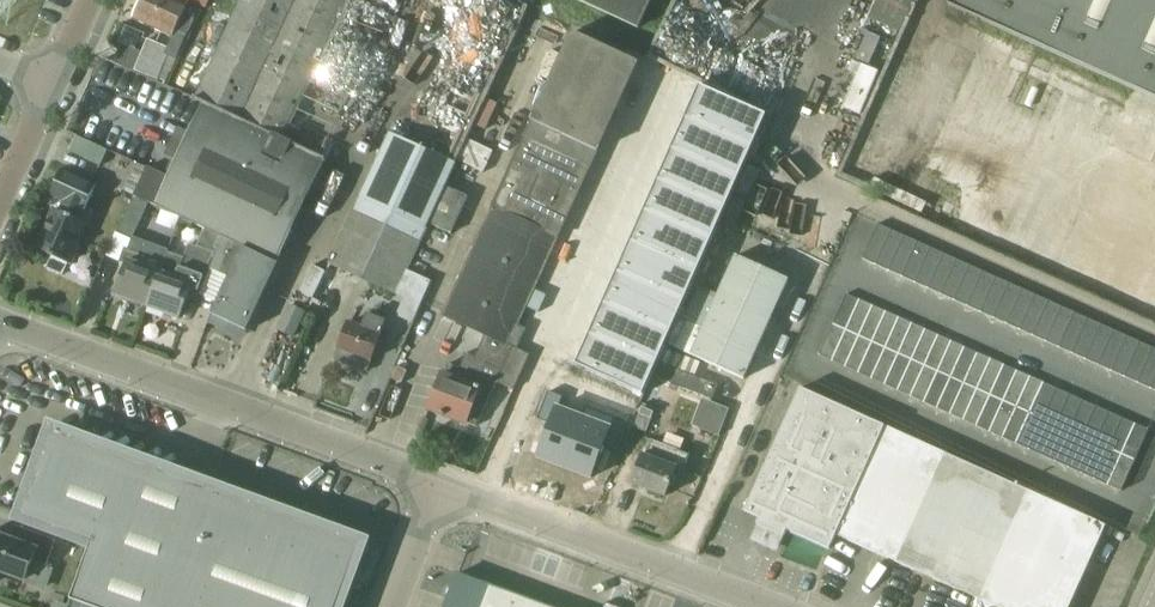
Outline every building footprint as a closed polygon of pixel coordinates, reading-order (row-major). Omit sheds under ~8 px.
[(134,197),(136,198),(159,207),(182,218),(205,229),(197,248),(189,245),(185,258),(169,253),(161,275),(149,309),(181,321),(192,290),(200,292),(204,280),(202,279),(203,278),(205,279),(215,254),(214,254),(216,250),(218,251),(210,270),(231,279),(213,316),(248,332),(280,264),(328,162),(284,142),(349,2),(345,0),(244,0),(197,102),(206,106),(194,131),(172,179),(151,169),(147,167),(147,169),(134,196),(134,197)] [(174,39),(177,32),(186,36),(195,16),(187,11),(190,4),(181,0),(144,0),(135,20),(174,39)] [(190,4),(191,2),(206,9),(210,0),(181,0),(190,4)] [(639,32),(654,0),(569,0),(639,32)] [(952,10),(1154,98),(1154,0),(957,0),(952,10)] [(444,377),(429,410),(477,427),(497,383),(498,384),(515,390),(531,355),(517,349),(527,329),(520,326),(639,65),(574,35),(444,320),(487,338),(477,360),(469,357),(462,372),(456,369),(452,380),(444,377)] [(148,40),(135,71),(167,84),(178,60),(169,55),(171,50),(148,40)] [(662,68),(652,95),(663,99),(673,72),(662,68)] [(1037,109),(1049,112),(1055,84),(1043,81),(1037,109)] [(699,86),(686,117),(754,147),(767,116),(699,86)] [(686,117),(672,148),(740,178),(754,147),(686,117)] [(768,179),(788,126),(772,121),(753,174),(768,179)] [(329,264),(396,295),(429,224),(430,224),(447,188),(446,188),(457,164),(389,133),(380,154),(329,264)] [(672,148),(658,179),(726,209),(740,178),(672,148)] [(55,211),(37,251),(52,257),(52,258),(47,269),(62,276),(67,265),(67,264),(73,266),(79,252),(76,251),(88,226),(79,222),(84,211),(86,212),(98,188),(62,171),(51,197),(65,203),(61,214),(55,211)] [(658,179),(644,210),(712,240),(726,209),(658,179)] [(451,234),(468,197),(447,188),(430,224),(451,234)] [(128,267),(117,298),(149,309),(161,275),(160,274),(169,253),(170,250),(134,237),(149,205),(135,198),(118,231),(133,238),(128,251),(126,250),(126,251),(121,264),(128,267)] [(644,210),(631,241),(699,271),(712,240),(644,210)] [(878,224),(862,260),(875,265),(891,230),(878,224)] [(891,230),(875,265),(888,271),(904,236),(891,230)] [(904,236),(888,271),(902,277),(917,242),(904,236)] [(631,241),(617,272),(685,302),(699,271),(631,241)] [(917,242),(902,277),(915,283),(930,248),(917,242)] [(930,248),(915,283),(928,289),(944,254),(930,248)] [(944,254),(928,289),(941,295),(957,260),(944,254)] [(737,257),(703,331),(679,319),(674,332),(669,344),(745,381),(790,281),(737,257)] [(957,260),(941,295),(954,301),(970,266),(957,260)] [(970,266),(954,301),(967,307),(983,271),(970,266)] [(983,271),(967,307),(980,312),(996,277),(983,271)] [(323,307),(339,312),(350,277),(334,272),(323,307)] [(617,272),(603,303),(671,333),(685,302),(617,272)] [(996,277),(980,312),(993,318),(1009,283),(996,277)] [(1009,283),(993,318),(1006,324),(1022,289),(1009,283)] [(1022,289),(1006,324),(1020,330),(1035,295),(1022,289)] [(847,295),(833,325),(846,331),(860,300),(847,295)] [(1035,295),(1020,330),(1033,336),(1048,301),(1035,295)] [(860,300),(846,331),(859,337),(873,306),(860,300)] [(1048,301),(1033,336),(1046,342),(1061,307),(1048,301)] [(603,303),(589,334),(657,364),(671,333),(603,303)] [(290,305),(278,331),(294,339),(306,313),(290,305)] [(873,306),(859,337),(872,342),(886,312),(873,306)] [(1061,307),(1046,342),(1059,348),(1075,313),(1061,307)] [(886,312),(872,342),(885,348),(899,318),(886,312)] [(1075,313),(1059,348),(1072,354),(1088,319),(1075,313)] [(349,325),(336,362),(369,374),(388,322),(366,314),(362,330),(349,325)] [(310,315),(287,378),(305,385),(328,322),(310,315)] [(899,318),(885,348),(898,354),(912,324),(899,318)] [(1088,319),(1072,354),(1085,359),(1101,324),(1088,319)] [(912,324),(898,354),(912,360),(925,330),(912,324)] [(1101,324),(1085,359),(1098,365),(1114,330),(1101,324)] [(833,325),(819,355),(832,361),(846,331),(833,325)] [(925,330),(912,360),(925,366),(938,336),(925,330)] [(1114,330),(1098,365),(1111,371),(1127,336),(1114,330)] [(846,331),(832,361),(846,367),(859,337),(846,331)] [(589,334),(576,365),(643,395),(657,364),(589,334)] [(938,336),(925,366),(938,372),(951,342),(938,336)] [(1127,336),(1111,371),(1124,377),(1140,342),(1127,336)] [(859,337),(846,367),(859,373),(872,342),(859,337)] [(872,342),(859,373),(872,378),(885,348),(872,342)] [(951,342),(938,372),(951,378),(964,348),(951,342)] [(1140,342),(1124,377),(1137,383),(1153,348),(1140,342)] [(885,348),(872,378),(885,384),(898,354),(885,348)] [(964,348),(951,378),(964,384),(978,353),(964,348)] [(1137,383),(1151,389),(1154,379),(1154,349),(1153,348),(1137,383)] [(668,351),(657,380),(712,400),(718,386),(695,377),(700,363),(668,351)] [(978,353),(964,384),(977,390),(991,359),(978,353)] [(898,354),(885,384),(898,390),(912,360),(898,354)] [(991,359),(977,390),(990,395),(1004,365),(991,359)] [(912,360),(898,390),(911,396),(925,366),(912,360)] [(1004,365),(990,395),(1003,401),(1017,371),(1004,365)] [(925,366),(911,396),(924,402),(938,372),(925,366)] [(1017,371),(1003,401),(1016,407),(1030,377),(1017,371)] [(938,372),(924,402),(937,408),(951,378),(938,372)] [(1030,377),(1016,407),(1029,413),(1043,383),(1030,377)] [(951,378),(937,408),(950,414),(964,384),(951,378)] [(1043,383),(1029,413),(1043,419),(1056,389),(1043,383)] [(964,384),(950,414),(963,420),(977,390),(964,384)] [(746,511),(760,518),(757,525),(784,537),(787,530),(830,549),(836,535),(996,606),(1068,606),(1105,526),(801,389),(746,511)] [(1056,389),(1043,419),(1056,425),(1069,395),(1056,389)] [(977,390),(963,420),(977,426),(990,395),(977,390)] [(550,424),(537,458),(563,468),(583,417),(559,408),(563,397),(548,392),(538,420),(550,424)] [(990,395),(977,426),(990,432),(1003,401),(990,395)] [(1069,395),(1056,425),(1069,431),(1082,401),(1069,395)] [(700,397),(690,424),(718,434),(728,407),(700,397)] [(1003,401),(990,432),(1003,437),(1016,407),(1003,401)] [(1082,401),(1069,431),(1082,437),(1095,407),(1082,401)] [(583,417),(563,468),(591,479),(604,445),(617,450),(627,422),(587,406),(583,417)] [(634,429),(646,433),(655,410),(643,406),(634,429)] [(1016,407),(1003,437),(1016,443),(1029,413),(1016,407)] [(1095,407),(1082,437),(1095,443),(1109,412),(1095,407)] [(1109,412),(1095,443),(1108,448),(1122,418),(1109,412)] [(1029,413),(1016,443),(1029,449),(1043,419),(1029,413)] [(1122,418),(1108,448),(1121,454),(1124,449),(1135,424),(1122,418)] [(1043,419),(1029,449),(1042,455),(1056,425),(1043,419)] [(1135,424),(1124,449),(1137,455),(1148,430),(1135,424)] [(1056,425),(1042,455),(1055,461),(1069,431),(1056,425)] [(1069,431),(1055,461),(1068,467),(1082,437),(1069,431)] [(71,602),(85,606),(338,606),(360,547),(55,434),(23,518),(93,544),(71,602)] [(1082,437),(1068,467),(1081,473),(1095,443),(1082,437)] [(643,454),(632,484),(633,484),(650,490),(649,493),(648,494),(661,498),(662,498),(663,495),(665,496),(675,469),(684,471),(689,457),(690,455),(651,441),(646,455),(643,454)] [(1095,443),(1081,473),(1094,479),(1108,448),(1095,443)] [(1108,448),(1094,479),(1108,485),(1119,460),(1121,454),(1108,448)] [(1121,454),(1119,460),(1132,466),(1137,455),(1124,449),(1121,454)] [(1119,460),(1108,485),(1121,491),(1132,466),(1119,460)] [(1,573),(45,590),(52,570),(46,568),(49,562),(56,543),(22,530),(17,544),(11,541),(0,537),(0,575),(1,573)] [(504,590),(490,585),(457,573),(444,606),(549,606),(504,590)]
